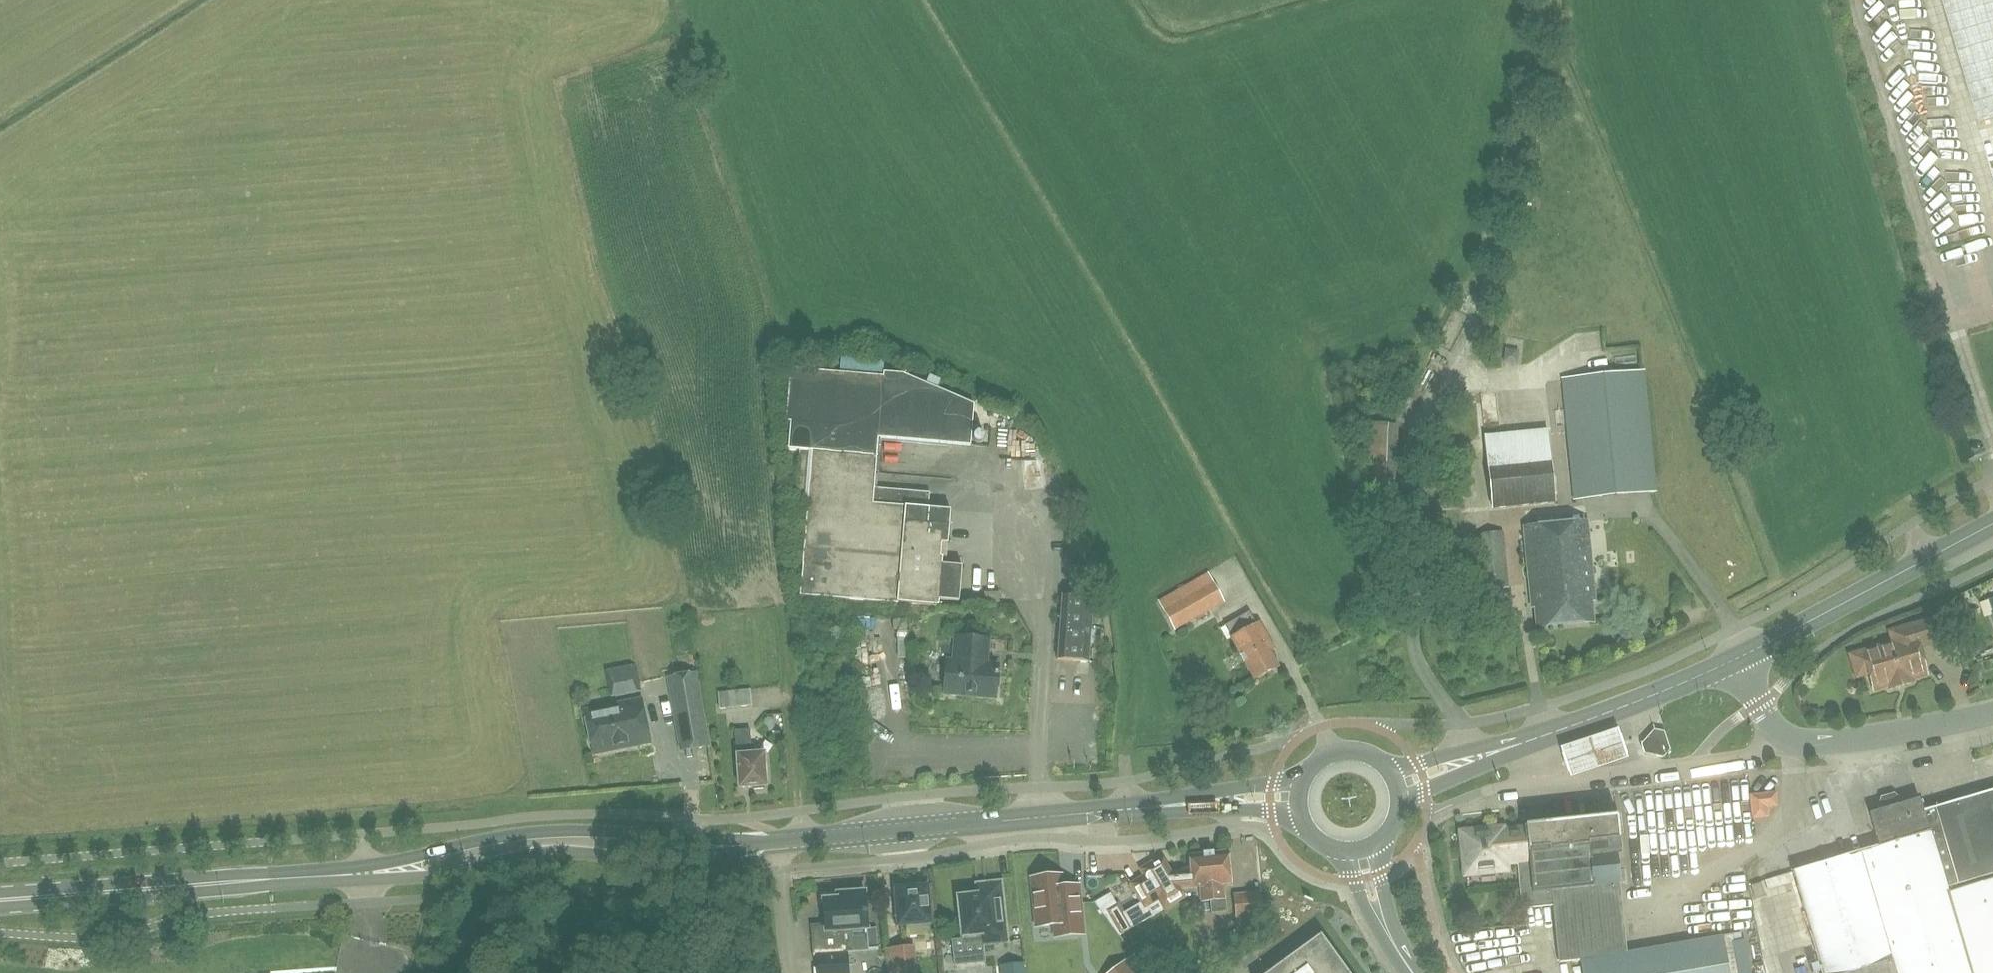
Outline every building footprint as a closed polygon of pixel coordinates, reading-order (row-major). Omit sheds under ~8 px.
[(1979,124),(1992,120),(1992,0),(1942,0),(1979,124)] [(788,449),(800,450),(796,498),(808,499),(800,596),(898,604),(898,603),(939,606),(940,600),(960,602),(963,567),(943,565),(944,544),(948,544),(951,511),(929,509),(931,493),(875,488),(879,438),(971,446),(975,405),(904,367),(885,365),(885,362),(841,358),(840,372),(791,368),(786,422),(790,422),(788,449)] [(1575,498),(1655,490),(1643,371),(1563,379),(1575,498)] [(1395,504),(1399,426),(1359,422),(1358,449),(1368,450),(1366,475),(1363,475),(1362,493),(1365,493),(1365,502),(1395,504)] [(1549,431),(1486,437),(1493,506),(1556,500),(1549,431)] [(1537,627),(1595,622),(1593,601),(1596,601),(1589,522),(1525,528),(1532,607),(1535,607),(1537,627)] [(1482,590),(1509,587),(1504,531),(1478,534),(1482,590)] [(1223,603),(1212,583),(1207,573),(1158,601),(1174,630),(1223,603)] [(1094,597),(1092,596),(1093,587),(1076,586),(1076,593),(1080,593),(1080,596),(1062,594),(1058,658),(1090,660),(1094,597)] [(1274,647),(1265,631),(1259,621),(1256,623),(1249,612),(1226,626),(1232,637),(1231,638),(1256,679),(1279,666),(1270,650),(1274,647)] [(1867,673),(1870,673),(1874,689),(1889,684),(1891,688),(1912,682),(1911,678),(1926,674),(1916,640),(1925,638),(1927,645),(1943,640),(1937,618),(1891,632),(1894,642),(1861,652),(1867,673)] [(996,696),(999,664),(987,663),(989,638),(957,634),(955,659),(948,659),(944,691),(996,696)] [(708,745),(706,733),(695,673),(668,678),(681,750),(708,745)] [(617,687),(619,698),(642,695),(640,683),(617,687)] [(752,689),(719,692),(721,708),(753,706),(752,689)] [(594,755),(650,743),(641,698),(585,710),(594,755)] [(1619,722),(1560,742),(1571,773),(1630,753),(1619,722)] [(739,788),(743,788),(754,787),(754,790),(764,789),(764,787),(767,786),(764,753),(752,754),(750,730),(735,731),(739,788)] [(1642,744),(1645,754),(1663,757),(1670,750),(1664,732),(1654,730),(1642,744)] [(1880,811),(1870,814),(1880,846),(1793,872),(1822,972),(1992,972),(1992,880),(1959,889),(1958,885),(1992,875),(1992,790),(1926,810),(1923,800),(1920,801),(1919,799),(1904,804),(1880,811)] [(1768,807),(1778,806),(1776,793),(1753,795),(1755,817),(1769,816),(1768,807)] [(1535,909),(1549,906),(1559,963),(1581,959),(1583,972),(1730,972),(1723,935),(1627,952),(1613,817),(1526,826),(1526,828),(1535,909)] [(1535,909),(1526,828),(1511,830),(1511,833),(1503,834),(1502,828),(1462,833),(1467,873),(1506,868),(1506,861),(1518,860),(1523,911),(1535,909)] [(1191,855),(1192,870),(1172,872),(1164,859),(1155,864),(1153,861),(1141,868),(1145,875),(1131,883),(1146,907),(1160,899),(1165,908),(1186,896),(1181,888),(1201,886),(1202,900),(1212,899),(1213,912),(1228,910),(1227,898),(1226,898),(1225,884),(1232,883),(1229,851),(1214,852),(1205,852),(1205,853),(1191,855)] [(1033,927),(1051,925),(1052,937),(1062,936),(1080,934),(1077,903),(1075,886),(1059,888),(1058,876),(1028,879),(1033,927)] [(1001,882),(986,884),(977,885),(978,895),(958,897),(963,939),(964,939),(964,945),(984,943),(984,944),(1007,942),(1001,882)] [(1755,899),(1765,897),(1761,883),(1751,886),(1755,899)] [(908,935),(931,933),(927,888),(897,890),(900,924),(907,924),(908,935)] [(812,925),(814,957),(818,957),(819,972),(849,972),(848,953),(845,954),(843,930),(868,928),(866,892),(861,892),(861,891),(849,892),(849,893),(839,894),(840,899),(825,900),(827,924),(812,925)] [(1239,946),(1266,944),(1261,892),(1234,895),(1239,946)] [(1321,934),(1267,972),(1349,972),(1321,934)] [(906,971),(904,971),(902,948),(904,948),(904,947),(888,949),(890,972),(906,972),(906,971)] [(1125,962),(1112,972),(1134,972),(1125,962)] [(1023,963),(1001,966),(1002,972),(1024,972),(1023,963)]
